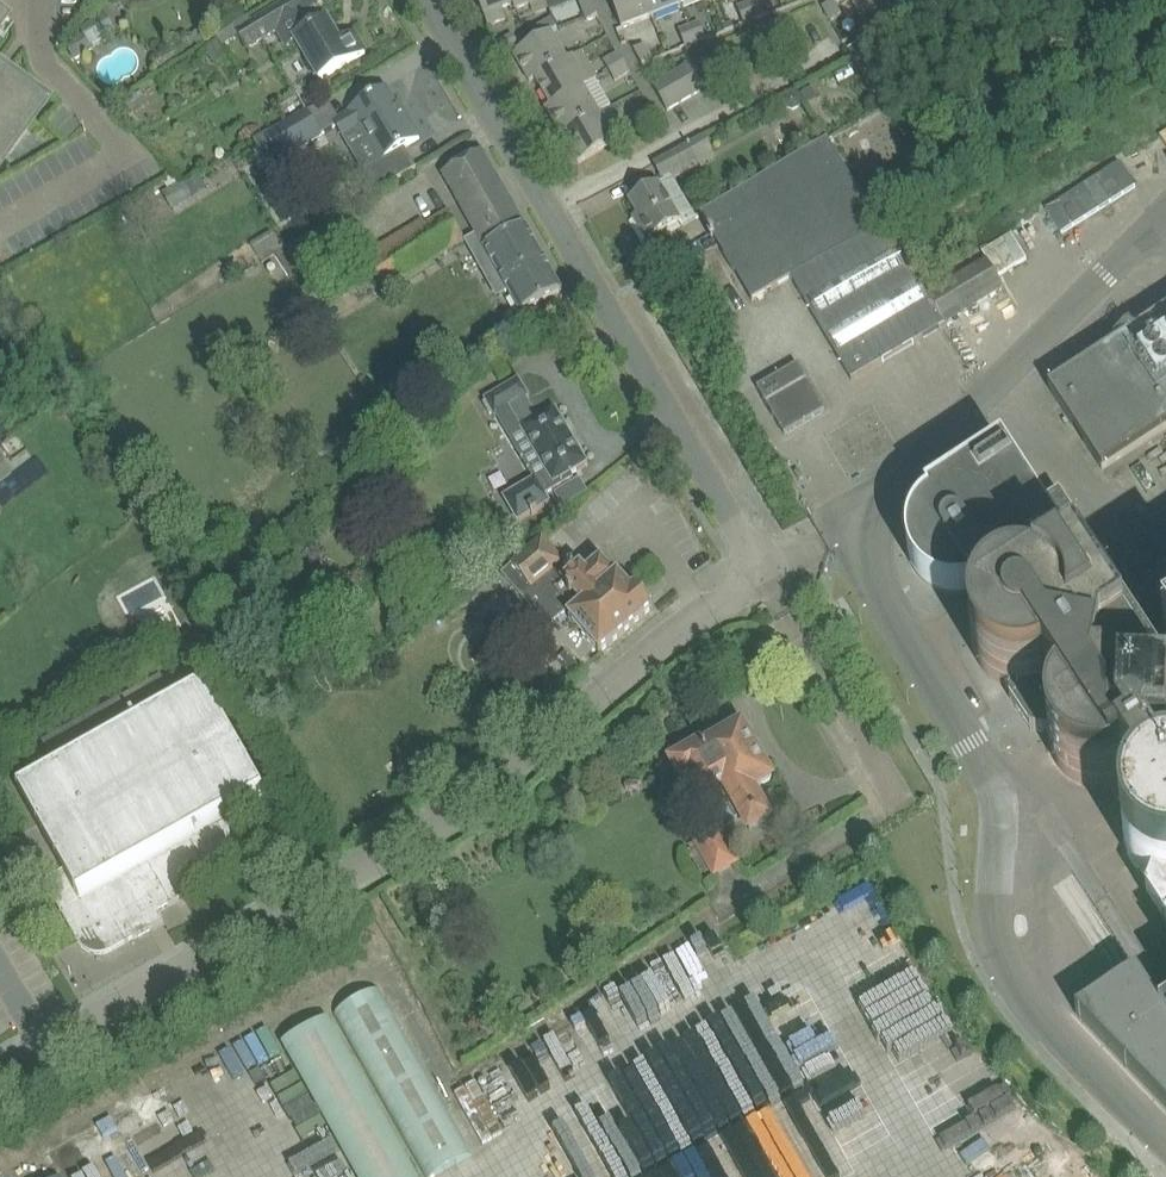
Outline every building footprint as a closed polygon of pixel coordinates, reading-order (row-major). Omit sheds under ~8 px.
[(275,9),(260,19),(257,15),(235,27),(241,38),(248,49),(277,32),(287,47),(296,41),(310,64),(307,66),(314,78),(317,76),(319,81),(331,73),(351,61),(366,53),(355,33),(340,42),(318,4),(297,16),(289,2),(293,0),(290,0),(275,9)] [(517,9),(513,0),(479,0),(489,26),(507,19),(502,8),(514,4),(516,9),(517,9)] [(517,9),(540,0),(513,0),(517,9)] [(592,0),(580,0),(587,20),(599,16),(592,0)] [(653,16),(646,0),(612,0),(622,28),(653,16)] [(653,16),(682,5),(680,0),(646,0),(653,16)] [(765,15),(759,0),(758,0),(739,8),(745,23),(765,15)] [(862,19),(863,18),(869,29),(888,19),(878,0),(851,0),(862,19)] [(834,1),(823,7),(831,22),(841,16),(835,4),(834,1)] [(93,45),(117,31),(105,12),(90,20),(92,23),(81,30),(84,34),(75,39),(76,41),(68,46),(76,60),(95,49),(93,45)] [(551,17),(536,25),(543,37),(552,32),(558,28),(551,17)] [(680,31),(686,46),(706,38),(700,23),(680,31)] [(192,35),(198,45),(211,37),(205,27),(192,35)] [(235,27),(218,38),(224,48),(241,38),(235,27)] [(514,54),(531,81),(573,56),(567,59),(552,32),(543,37),(535,41),(514,54)] [(505,54),(512,49),(520,45),(514,35),(499,43),(505,54)] [(218,41),(206,49),(216,63),(228,55),(218,41)] [(643,65),(653,59),(645,45),(634,51),(643,65)] [(616,80),(630,72),(619,53),(605,62),(616,80)] [(547,108),(589,83),(577,63),(573,56),(531,81),(531,82),(536,79),(552,105),(547,108)] [(49,97),(13,70),(0,61),(0,165),(49,97)] [(654,86),(668,110),(708,87),(693,62),(654,86)] [(547,108),(563,135),(600,113),(584,87),(589,84),(589,83),(547,108)] [(813,85),(801,91),(807,101),(819,95),(813,85)] [(142,91),(121,105),(129,117),(150,103),(142,91)] [(368,197),(400,178),(421,166),(420,165),(417,167),(405,147),(421,138),(408,117),(404,119),(387,91),(366,103),(334,121),(345,140),(360,130),(379,161),(355,176),(368,197)] [(786,95),(784,102),(787,108),(794,110),(800,107),(802,101),(799,94),(793,92),(786,95)] [(322,136),(306,110),(265,135),(281,161),(322,136)] [(653,111),(639,121),(645,130),(660,121),(653,111)] [(600,113),(563,135),(579,163),(616,141),(600,113)] [(663,178),(672,174),(675,180),(716,158),(705,136),(655,163),(663,178)] [(722,202),(702,214),(712,231),(709,233),(712,238),(715,236),(753,300),(791,277),(851,382),(943,327),(885,222),(880,225),(869,206),(828,138),(788,163),(722,202)] [(484,151),(443,174),(501,275),(489,281),(498,296),(509,290),(522,313),(563,291),(484,151)] [(1120,162),(1046,208),(1062,234),(1136,186),(1120,162)] [(200,174),(185,182),(193,195),(208,187),(200,174)] [(648,240),(669,228),(681,221),(659,184),(631,201),(639,215),(635,218),(648,240)] [(427,223),(423,218),(367,253),(389,288),(467,240),(449,210),(427,223)] [(988,259),(928,294),(946,324),(1006,289),(998,276),(1027,260),(1012,234),(983,251),(988,259)] [(236,259),(227,264),(234,277),(243,272),(236,259)] [(1104,468),(1165,427),(1165,310),(1051,385),(1104,468)] [(799,364),(758,387),(780,425),(785,434),(826,410),(820,400),(799,364)] [(520,378),(499,390),(485,399),(487,402),(484,403),(492,415),(494,414),(496,416),(498,415),(535,479),(505,496),(519,520),(531,513),(532,515),(538,511),(537,509),(550,502),(546,495),(574,478),(572,474),(589,464),(556,409),(537,420),(525,399),(530,396),(520,378)] [(908,544),(908,546),(908,549),(909,551),(909,553),(910,556),(910,558),(911,560),(912,563),(913,565),(914,567),(916,569),(917,571),(918,573),(920,575),(921,577),(923,579),(925,581),(927,582),(929,584),(931,585),(933,586),(935,588),(937,589),(938,589),(941,590),(943,591),(945,592),(948,592),(950,593),(952,593),(955,593),(957,593),(960,593),(962,593),(965,593),(967,593),(970,592),(972,591),(974,591),(984,606),(982,608),(981,610),(979,612),(978,614),(977,616),(976,618),(975,621),(975,623),(974,626),(973,628),(973,630),(973,633),(973,635),(973,638),(973,640),(973,643),(973,645),(974,648),(975,650),(975,653),(976,655),(977,657),(978,659),(979,662),(981,664),(982,666),(983,668),(985,670),(987,672),(988,673),(990,675),(992,677),(994,678),(996,679),(998,681),(1000,682),(1003,683),(1005,684),(1007,685),(1010,685),(1012,686),(1013,686),(1011,697),(1024,718),(1031,729),(1050,733),(1049,735),(1049,737),(1050,740),(1050,742),(1050,745),(1051,747),(1051,750),(1052,752),(1053,754),(1054,757),(1055,759),(1056,761),(1058,763),(1059,765),(1061,767),(1062,769),(1064,771),(1066,772),(1067,774),(1069,776),(1071,777),(1073,778),(1076,780),(1078,781),(1080,782),(1082,783),(1085,783),(1087,784),(1089,785),(1092,785),(1094,786),(1097,786),(1099,786),(1102,786),(1104,786),(1107,785),(1109,785),(1111,784),(1114,784),(1116,783),(1119,782),(1121,781),(1123,780),(1125,779),(1138,800),(1139,800),(1137,802),(1135,804),(1134,806),(1132,808),(1131,810),(1130,812),(1129,814),(1128,817),(1127,819),(1127,821),(1126,824),(1126,826),(1125,829),(1125,831),(1125,834),(1125,836),(1125,839),(1125,841),(1126,844),(1126,846),(1127,848),(1128,851),(1128,853),(1129,855),(1130,858),(1132,860),(1133,862),(1134,864),(1136,866),(1137,868),(1139,870),(1141,871),(1143,873),(1145,875),(1147,876),(1149,877),(1151,879),(1153,880),(1155,881),(1158,882),(1160,883),(1162,883),(1165,884),(1165,654),(1165,655),(1164,654),(1155,639),(1070,510),(1060,493),(1042,505),(1017,468),(1004,448),(928,498),(930,501),(928,503),(926,504),(924,506),(922,508),(921,510),(919,512),(918,514),(916,516),(915,518),(914,520),(913,522),(912,524),(911,527),(910,529),(909,531),(909,534),(908,536),(908,539),(908,541),(908,544)] [(12,473),(0,457),(0,482),(12,473)] [(513,564),(503,572),(549,626),(572,607),(576,612),(570,617),(586,635),(601,653),(654,609),(637,589),(633,593),(619,577),(617,578),(602,561),(587,574),(582,568),(574,575),(543,538),(525,554),(513,564)] [(567,652),(557,661),(570,674),(579,666),(567,652)] [(44,881),(79,942),(81,946),(84,949),(88,951),(92,953),(96,954),(100,954),(104,954),(108,953),(112,951),(140,936),(165,922),(159,912),(255,858),(231,816),(267,796),(255,775),(201,677),(172,693),(162,675),(43,742),(53,760),(15,781),(41,828),(65,869),(44,881)] [(671,760),(683,781),(695,774),(725,827),(743,816),(750,829),(770,818),(754,788),(763,783),(766,784),(771,781),(773,775),(770,769),(767,769),(748,736),(749,733),(746,727),(740,726),(734,729),(733,732),(706,747),(703,742),(671,760)] [(742,862),(720,824),(693,840),(715,878),(742,862)] [(695,941),(679,949),(699,991),(715,984),(695,941)] [(909,959),(886,970),(892,983),(870,995),(875,1006),(921,983),(909,959)] [(334,1013),(426,1176),(433,1176),(473,1154),(380,988),(334,1013)] [(282,1043),(356,1176),(417,1176),(328,1018),(282,1043)]
